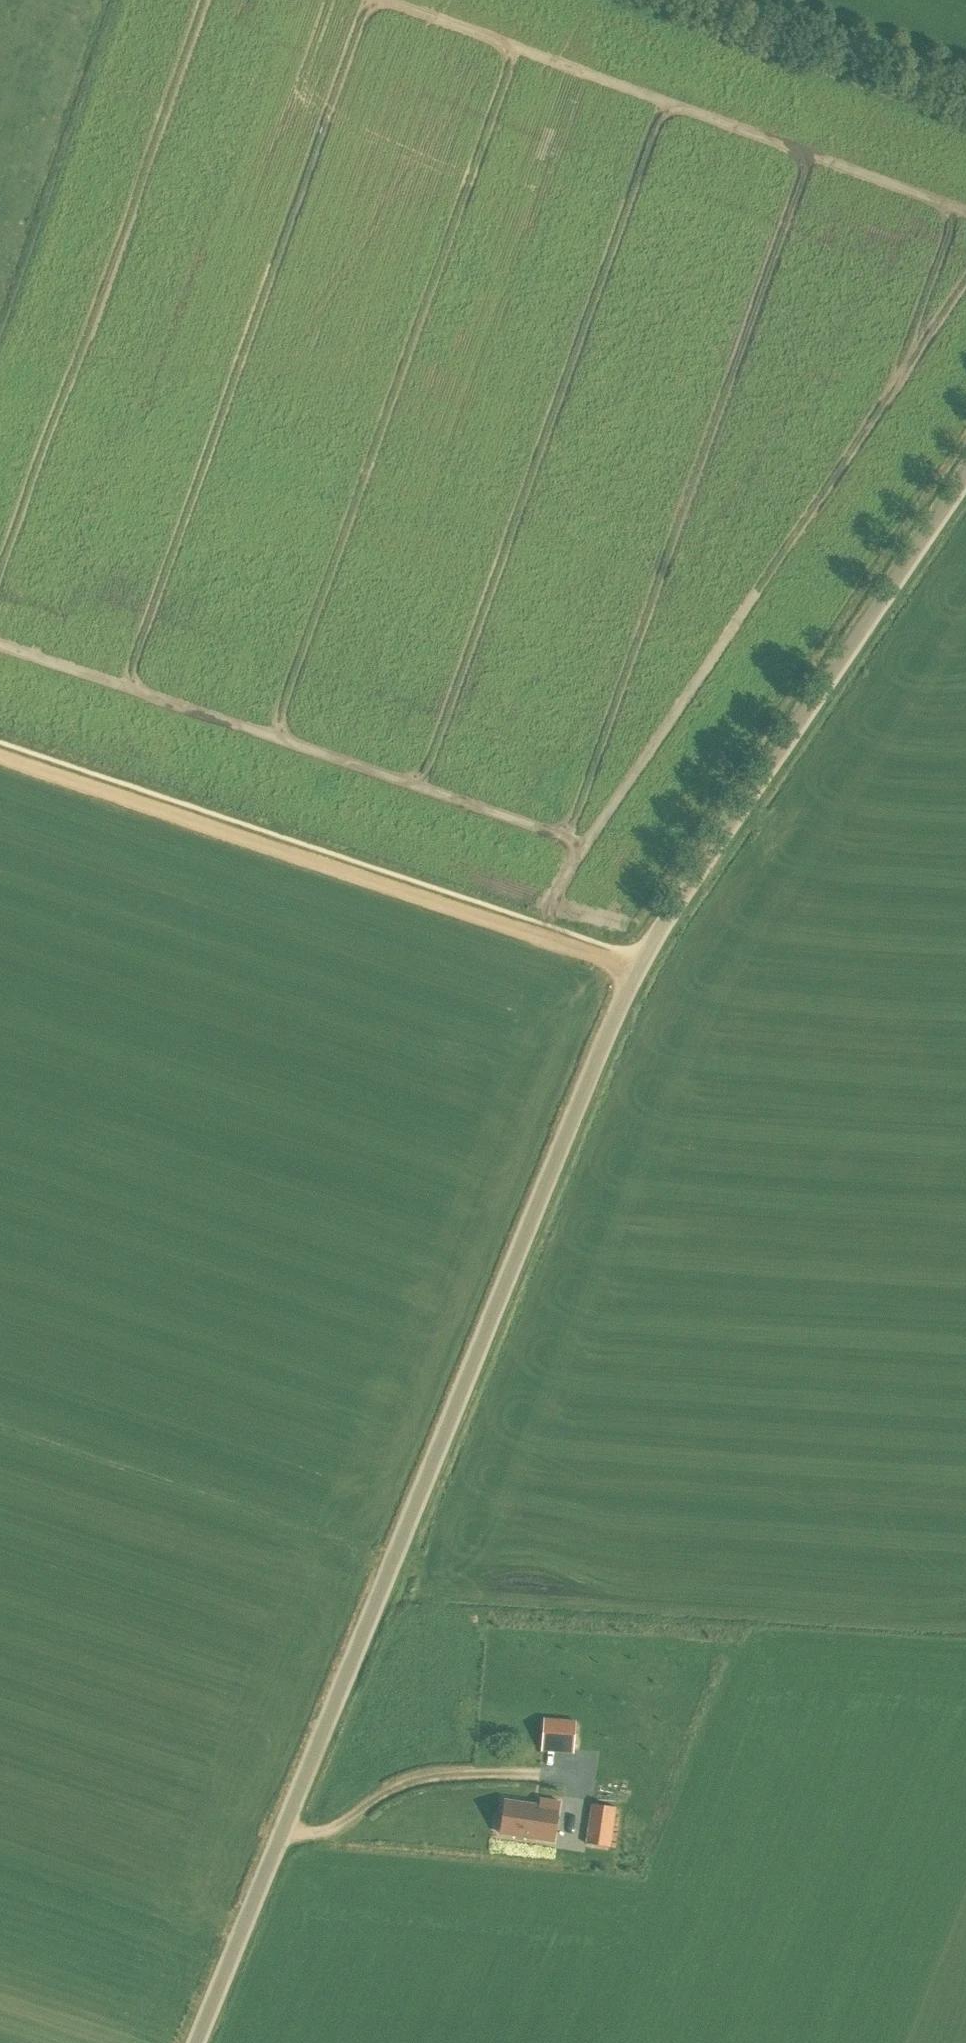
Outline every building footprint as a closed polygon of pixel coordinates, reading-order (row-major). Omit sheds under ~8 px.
[(543,1717),(541,1747),(561,1749),(574,1750),(576,1720),(543,1717)] [(538,1805),(503,1800),(498,1834),(553,1842),(559,1801),(539,1798),(538,1805)] [(611,1847),(617,1807),(591,1803),(586,1843),(611,1847)]
